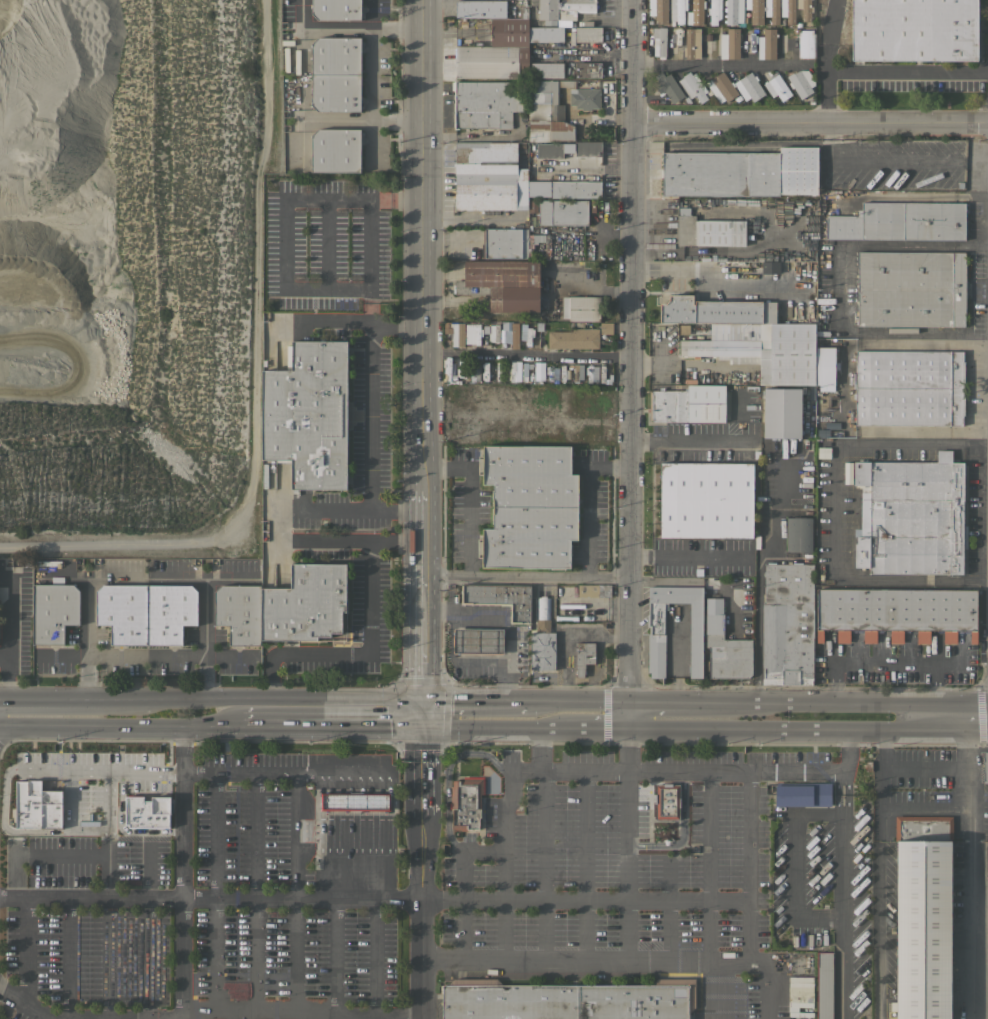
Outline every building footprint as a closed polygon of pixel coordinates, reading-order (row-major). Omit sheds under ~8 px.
[(311,13),(311,0),(360,0),(360,20),(318,20),(311,13)] [(505,0),(505,17),(455,17),(455,0),(505,0)] [(538,2),(538,0),(595,0),(595,3),(597,4),(598,5),(597,8),(595,8),(595,12),(575,12),(575,20),(538,19),(538,2)] [(648,15),(648,0),(667,0),(667,23),(655,23),(655,15),(648,15)] [(670,20),(670,0),(687,0),(687,9),(686,9),(686,10),(683,10),(684,14),(686,14),(686,21),(693,21),(693,26),(684,26),(684,23),(681,23),(681,24),(678,24),(678,23),(676,24),(676,20),(674,20),(674,25),(671,25),(671,20),(670,20)] [(692,6),(692,0),(704,0),(704,11),(699,11),(699,19),(692,19),(692,11),(690,11),(690,6),(692,6)] [(710,8),(710,0),(721,0),(721,18),(717,20),(717,25),(710,25),(710,14),(708,14),(708,8),(710,8)] [(742,0),(724,0),(724,24),(742,24),(742,0)] [(744,9),(744,0),(762,0),(763,24),(750,24),(750,9),(744,9)] [(764,16),(764,0),(779,0),(779,24),(770,24),(770,16),(764,16)] [(780,16),(780,0),(795,0),(794,24),(786,24),(786,16),(780,16)] [(796,8),(796,0),(811,0),(811,6),(812,6),(812,12),(811,12),(811,21),(802,21),(802,8),(796,8)] [(851,60),(851,0),(975,0),(976,60),(851,60)] [(521,17),(519,17),(519,8),(521,8),(521,7),(528,7),(528,18),(521,18),(521,17)] [(528,18),(527,78),(455,77),(455,46),(490,46),(490,18),(521,18),(528,18)] [(601,26),(601,42),(575,42),(575,26),(601,26)] [(528,41),(528,27),(563,27),(563,41),(528,41)] [(665,56),(664,58),(658,58),(658,56),(653,55),(654,38),(652,38),(652,27),(658,28),(658,27),(666,27),(665,56)] [(700,58),(694,58),(694,59),(685,59),(685,56),(683,56),(683,47),(685,47),(685,28),(700,28),(700,58)] [(738,28),(738,58),(726,58),(727,28),(738,28)] [(775,58),(763,58),(763,28),(775,28),(775,58)] [(798,35),(795,35),(795,30),(814,30),(814,56),(813,56),(813,57),(800,57),(800,56),(798,56),(798,35)] [(311,78),(311,43),(317,37),(360,37),(360,79),(311,78)] [(563,62),(563,77),(530,77),(530,62),(563,62)] [(601,62),(601,77),(575,77),(575,62),(601,62)] [(792,72),(793,73),(799,69),(813,91),(800,99),(786,76),(792,72)] [(684,96),(672,104),(664,91),(660,93),(655,86),(659,84),(654,76),(661,71),(664,76),(669,73),(684,96)] [(677,80),(683,77),(682,76),(689,71),(692,74),(694,73),(706,90),(709,88),(712,93),(708,96),(705,92),(704,93),(708,98),(700,103),(694,94),(689,98),(677,80)] [(719,102),(705,83),(722,71),(738,94),(726,102),(724,99),(719,102)] [(753,76),(755,75),(758,79),(756,80),(765,94),(752,102),(749,97),(744,100),(733,82),(750,71),(753,76)] [(792,94),(790,95),(792,99),(788,102),(786,98),(781,101),(776,94),(772,97),(763,83),(778,73),(792,94)] [(360,111),(317,111),(311,105),(311,78),(360,79),(360,111)] [(454,90),(451,90),(451,81),(454,81),(454,80),(457,80),(457,81),(525,81),(525,111),(511,111),(511,128),(458,128),(458,129),(454,129),(454,90)] [(575,126),(575,140),(549,140),(549,141),(528,141),(528,120),(527,120),(527,102),(528,102),(528,80),(558,80),(575,80),(575,87),(558,87),(558,104),(563,104),(563,120),(574,124),(573,126),(575,126)] [(599,89),(599,108),(591,108),(591,110),(581,110),(581,108),(575,108),(575,105),(569,105),(569,88),(599,89)] [(360,129),(360,172),(311,172),(311,135),(317,129),(360,129)] [(517,142),(517,168),(527,168),(527,209),(455,209),(455,141),(517,142)] [(561,141),(574,141),(574,158),(562,158),(562,157),(537,158),(536,143),(561,143),(561,141)] [(601,141),(601,156),(575,156),(575,141),(601,141)] [(779,153),(779,147),(818,147),(817,194),(748,194),(748,196),(662,195),(662,152),(779,153)] [(549,181),(527,181),(527,197),(549,197),(549,181)] [(600,181),(600,183),(602,183),(602,187),(600,186),(600,198),(551,197),(551,181),(600,181)] [(538,225),(538,200),(589,201),(589,205),(588,205),(588,215),(589,215),(589,223),(588,223),(588,225),(538,225)] [(826,215),(857,215),(857,209),(861,209),(861,202),(959,202),(959,201),(967,201),(967,213),(965,213),(965,240),(826,239),(826,215)] [(677,245),(677,215),(678,215),(678,207),(689,207),(689,215),(695,215),(695,220),(745,221),(745,245),(677,245)] [(521,258),(484,258),(484,252),(481,252),(481,244),(484,244),(484,228),(521,228),(521,257),(521,258)] [(521,228),(527,228),(527,234),(545,234),(544,241),(537,241),(537,243),(532,243),(532,257),(521,257),(521,228)] [(857,252),(964,252),(964,263),(965,263),(965,280),(967,280),(967,298),(965,298),(965,315),(964,315),(964,325),(857,325),(857,252)] [(539,261),(539,312),(489,311),(489,294),(455,294),(455,293),(453,292),(453,281),(454,281),(455,280),(464,280),(464,260),(539,261)] [(777,261),(760,262),(760,273),(777,273),(777,261)] [(710,322),(659,321),(659,303),(665,303),(668,299),(668,294),(693,294),(693,303),(694,303),(694,300),(762,300),(762,302),(776,302),(776,323),(710,322)] [(600,296),(600,320),(600,321),(569,321),(569,318),(562,318),(562,316),(561,316),(562,297),(569,297),(569,296),(600,296)] [(599,333),(600,321),(600,320),(612,320),(612,333),(599,333)] [(443,333),(443,321),(450,321),(450,322),(464,323),(463,346),(451,345),(451,333),(443,333)] [(518,348),(512,348),(511,339),(508,339),(508,336),(511,336),(511,329),(505,329),(505,328),(503,328),(503,324),(511,324),(511,322),(518,322),(518,348)] [(815,323),(814,385),(759,384),(759,363),(731,363),(731,359),(717,359),(717,355),(699,355),(699,358),(693,358),(693,355),(679,355),(679,339),(710,339),(710,322),(776,323),(815,323)] [(499,341),(488,342),(488,325),(495,324),(495,323),(499,323),(499,341)] [(530,340),(520,340),(520,323),(529,323),(529,329),(531,329),(530,340)] [(480,343),(475,343),(475,342),(471,342),(471,324),(476,324),(476,326),(480,326),(480,343)] [(548,348),(548,331),(571,331),(571,328),(599,328),(598,348),(548,348)] [(346,489),(291,489),(291,459),(262,459),(262,370),(291,370),(292,340),(347,340),(346,489)] [(834,385),(815,385),(815,347),(834,347),(834,385)] [(855,422),(849,421),(849,409),(855,409),(856,350),(963,351),(963,362),(964,362),(964,415),(963,415),(963,425),(855,424),(855,422)] [(509,362),(514,362),(514,373),(519,373),(519,378),(514,378),(514,380),(510,380),(510,375),(514,376),(514,374),(509,374),(509,362)] [(470,373),(469,373),(469,365),(470,365),(470,364),(471,364),(471,363),(475,363),(475,364),(479,364),(479,380),(475,380),(475,381),(470,381),(470,373)] [(583,379),(578,379),(578,381),(573,381),(574,364),(583,364),(583,379)] [(610,376),(605,376),(604,381),(599,381),(600,364),(605,365),(610,365),(610,376)] [(445,365),(456,365),(456,371),(449,371),(450,379),(445,379),(445,365)] [(548,374),(545,374),(546,366),(548,366),(553,366),(553,368),(558,368),(557,379),(552,379),(552,380),(547,380),(548,374)] [(591,374),(596,374),(596,378),(595,378),(595,380),(591,380),(591,381),(586,381),(586,379),(585,379),(585,371),(586,371),(586,366),(591,366),(591,374)] [(469,378),(463,378),(463,379),(458,379),(457,368),(468,368),(469,378)] [(451,403),(451,383),(471,383),(471,403),(451,403)] [(725,385),(724,422),(652,421),(652,420),(649,420),(649,390),(659,390),(659,387),(663,387),(663,390),(687,390),(687,384),(725,385)] [(800,438),(763,437),(763,387),(801,388),(800,438)] [(493,484),(482,484),(483,445),(570,446),(570,474),(577,474),(577,508),(493,507),(493,484)] [(869,567),(854,567),(854,543),(856,543),(856,536),(854,536),(854,528),(860,528),(861,485),(853,485),(853,461),(936,462),(937,450),(952,450),(952,462),(964,462),(963,525),(967,525),(967,548),(963,548),(963,574),(869,573),(869,567)] [(753,463),(752,537),(660,536),(660,462),(753,463)] [(851,462),(843,462),(842,484),(851,484),(851,462)] [(577,508),(577,539),(569,539),(569,567),(481,567),(482,528),(493,528),(493,507),(577,508)] [(811,551),(786,551),(786,517),(811,517),(811,551)] [(762,601),(764,601),(764,576),(763,576),(763,571),(764,571),(764,563),(766,563),(766,562),(776,562),(776,563),(787,563),(787,561),(791,561),(791,563),(792,563),(792,562),(802,562),(802,563),(804,563),(804,561),(806,561),(806,563),(813,563),(813,684),(762,684),(762,601)] [(290,588),(290,563),(346,564),(346,611),(342,611),(342,633),(330,633),(330,636),(317,636),(317,640),(261,640),(261,588),(290,588)] [(79,624),(64,624),(64,644),(33,644),(33,584),(73,584),(79,590),(79,624)] [(146,645),(110,645),(110,624),(96,624),(96,591),(102,584),(146,585),(146,645)] [(461,604),(461,584),(500,585),(500,604),(461,604)] [(610,584),(611,596),(577,597),(577,584),(610,584)] [(191,585),(197,591),(197,625),(182,625),(182,645),(146,645),(146,585),(191,585)] [(261,646),(229,645),(229,625),(214,625),(214,591),(220,585),(261,585),(261,588),(261,640),(261,646)] [(500,585),(530,585),(530,623),(510,623),(510,605),(500,605),(500,604),(500,585)] [(647,633),(649,633),(649,626),(646,626),(646,614),(648,614),(648,587),(702,587),(702,677),(689,677),(690,602),(668,602),(668,609),(665,609),(665,678),(650,678),(650,672),(647,672),(647,633)] [(977,643),(970,643),(970,630),(956,630),(956,643),(943,643),(943,630),(930,630),(930,643),(916,642),(917,630),(903,630),(903,643),(889,642),(890,629),(876,629),(876,643),(863,642),(863,629),(850,629),(850,642),(836,642),(836,629),(823,629),(823,642),(816,642),(816,588),(977,589),(977,643)] [(530,632),(536,632),(536,619),(538,619),(538,597),(540,597),(540,596),(546,596),(546,597),(548,597),(548,619),(550,619),(550,632),(554,632),(554,669),(530,669),(530,632)] [(722,613),(724,613),(724,633),(723,633),(723,639),(752,639),(751,674),(748,678),(709,678),(709,647),(706,647),(706,634),(705,634),(705,598),(722,598),(722,613)] [(453,653),(453,628),(503,629),(503,654),(453,653)] [(575,665),(573,665),(573,655),(575,655),(575,642),(594,642),(595,663),(585,663),(585,665),(583,677),(576,677),(575,665)] [(484,776),(484,793),(480,793),(480,817),(479,817),(479,828),(467,829),(467,830),(460,830),(460,829),(452,829),(452,808),(448,808),(448,803),(451,803),(451,786),(453,786),(452,780),(463,780),(463,776),(484,776)] [(20,828),(14,828),(14,823),(14,813),(14,798),(14,781),(26,781),(49,779),(60,779),(61,800),(60,828),(49,828),(20,828)] [(774,806),(774,785),(776,785),(776,783),(830,783),(830,806),(774,806)] [(679,819),(656,819),(656,784),(679,784),(679,819)] [(319,810),(389,810),(389,794),(319,793),(319,810)] [(123,796),(141,796),(141,801),(150,801),(150,797),(169,797),(169,827),(126,827),(126,825),(123,825),(123,796)] [(948,840),(950,1018),(896,1018),(894,816),(952,816),(953,840),(948,840)] [(832,951),(832,1018),(817,1018),(817,951),(832,951)] [(811,977),(788,976),(787,1015),(810,1016),(811,977)] [(689,1013),(689,1018),(442,1018),(442,985),(449,985),(453,979),(497,979),(502,985),(657,985),(657,978),(695,979),(695,1007),(689,1013)]
